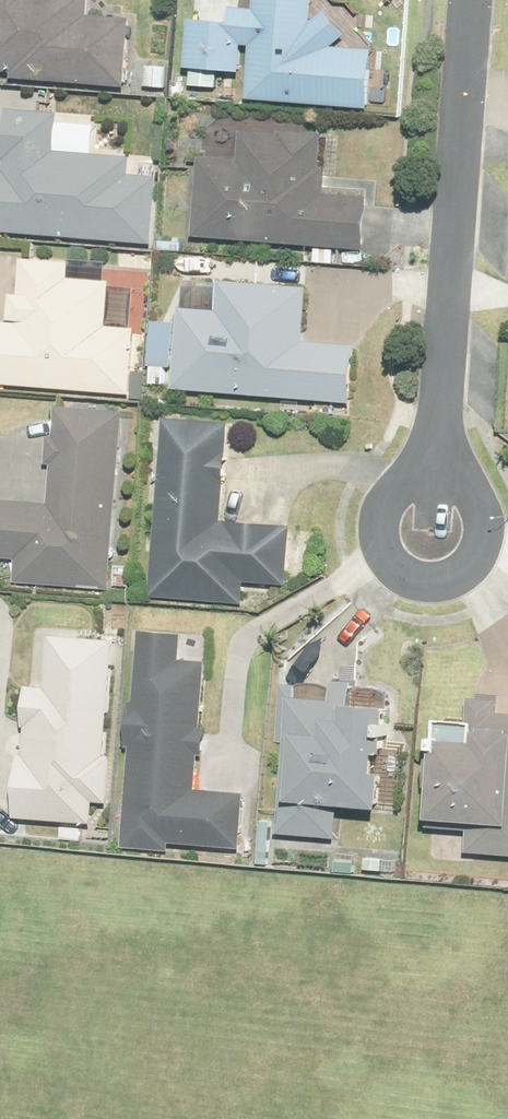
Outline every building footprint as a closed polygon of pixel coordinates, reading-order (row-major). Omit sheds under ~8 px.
[(15,75),(15,80),(126,89),(131,23),(89,20),(91,0),(0,0),(0,73),(15,75)] [(327,0),(260,0),(259,13),(234,11),(233,27),(196,24),(192,71),(253,75),(251,102),(373,111),(377,55),(365,54),(327,0)] [(117,267),(121,204),(95,202),(96,182),(23,177),(26,137),(0,135),(0,259),(117,267)] [(292,160),(209,155),(207,183),(165,179),(157,259),(277,271),(277,267),(329,271),(333,213),(289,210),(292,160)] [(0,283),(0,410),(95,419),(101,354),(75,352),(81,291),(0,283)] [(274,311),(184,302),(182,329),(144,325),(142,347),(121,346),(118,388),(138,389),(136,413),(265,425),(265,421),(317,426),(322,372),(271,367),(273,337),(272,337),(274,311)] [(499,395),(495,448),(507,449),(507,395),(499,395)] [(74,549),(86,434),(20,428),(11,525),(0,524),(0,605),(74,609),(73,572),(74,549)] [(252,549),(193,545),(200,450),(132,445),(120,618),(188,622),(189,607),(247,611),(252,549)] [(213,817),(163,814),(170,679),(147,678),(149,651),(107,648),(105,676),(90,675),(81,875),(160,879),(160,870),(209,873),(213,817)] [(74,847),(78,781),(73,781),(77,724),(79,724),(82,660),(14,656),(11,706),(0,705),(0,842),(74,847)] [(296,858),(297,822),(355,825),(360,709),(265,705),(264,708),(254,707),(250,856),(296,858)] [(435,873),(506,878),(507,851),(507,726),(446,722),(437,743),(406,746),(400,843),(437,845),(435,873)]
